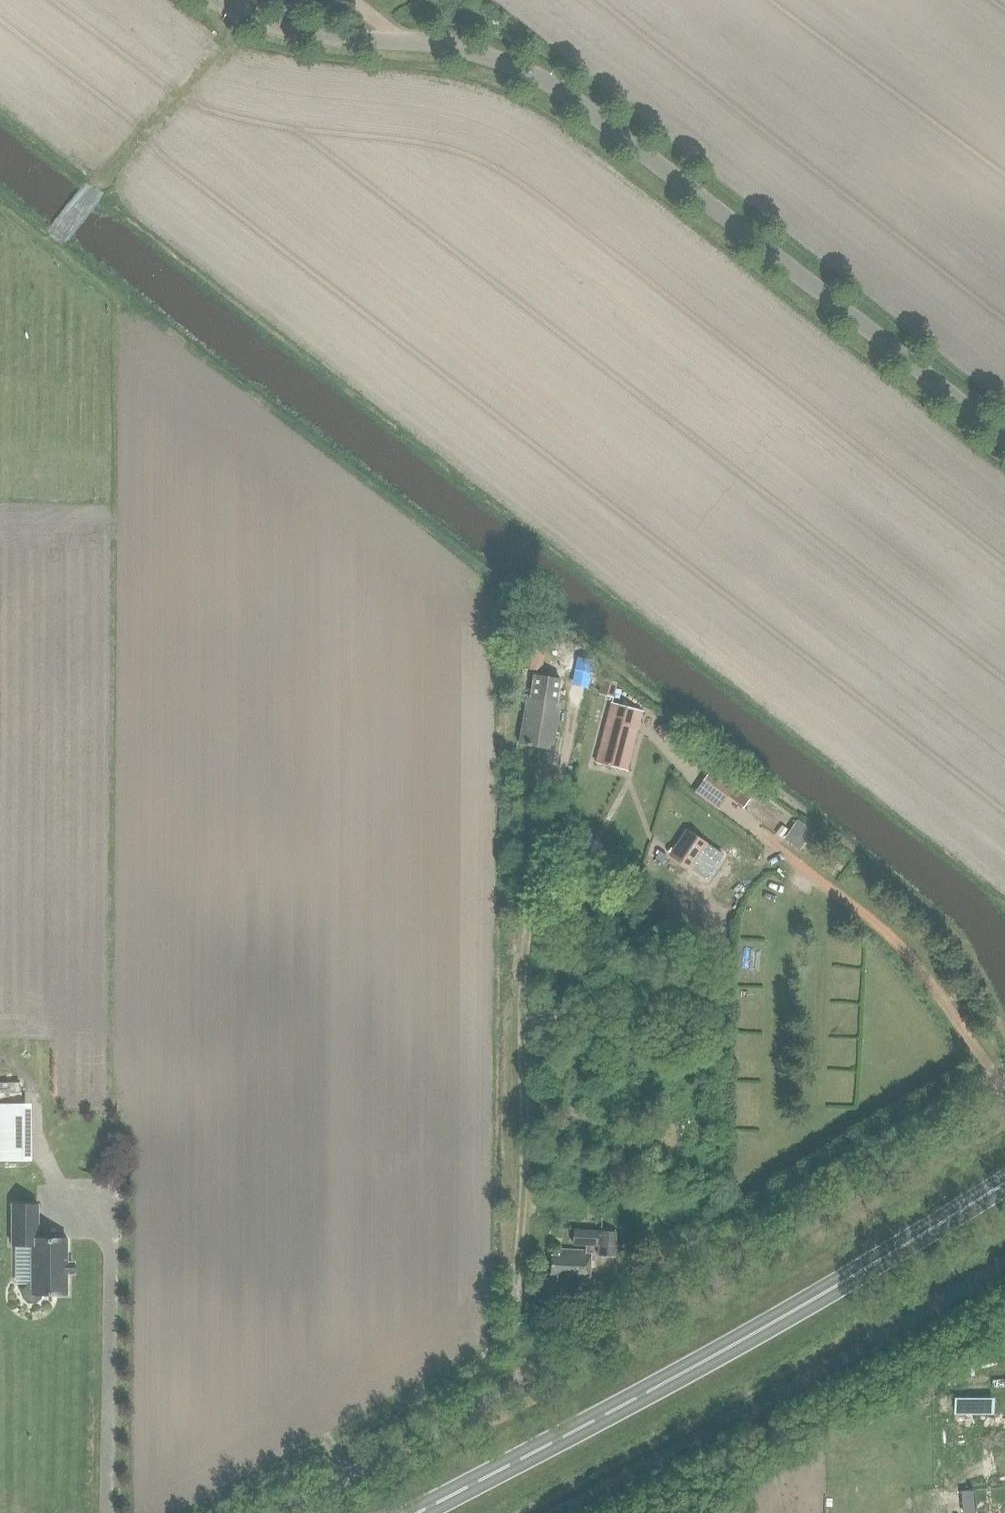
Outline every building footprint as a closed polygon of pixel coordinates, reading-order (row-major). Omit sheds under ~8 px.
[(520,644),(516,668),(540,672),(544,648),(520,644)] [(588,688),(594,661),(578,658),(572,684),(588,688)] [(560,704),(557,704),(561,680),(533,675),(529,699),(527,699),(519,744),(545,748),(548,733),(555,734),(560,704)] [(628,765),(637,731),(642,712),(613,704),(607,723),(599,755),(604,756),(602,764),(619,768),(620,763),(628,765)] [(674,730),(667,724),(658,727),(656,736),(663,742),(672,739),(674,730)] [(713,771),(704,783),(744,812),(753,800),(713,771)] [(812,830),(796,820),(784,839),(799,849),(812,830)] [(782,825),(776,833),(783,838),(788,830),(782,825)] [(692,872),(709,846),(686,831),(669,857),(692,872)] [(655,858),(662,863),(667,855),(660,850),(655,858)] [(602,931),(599,940),(611,943),(613,934),(602,931)] [(23,1162),(23,1104),(0,1105),(0,1162),(23,1162)] [(68,1295),(68,1240),(39,1240),(39,1206),(13,1206),(13,1246),(32,1246),(32,1285),(29,1286),(23,1291),(23,1298),(29,1304),(36,1304),(42,1299),(42,1295),(68,1295)] [(591,1246),(598,1246),(597,1255),(613,1256),(614,1233),(575,1230),(574,1245),(585,1246),(585,1252),(559,1250),(559,1256),(552,1256),(551,1274),(558,1275),(557,1281),(589,1282),(591,1246)] [(971,1491),(962,1492),(963,1512),(973,1512),(971,1491)]
